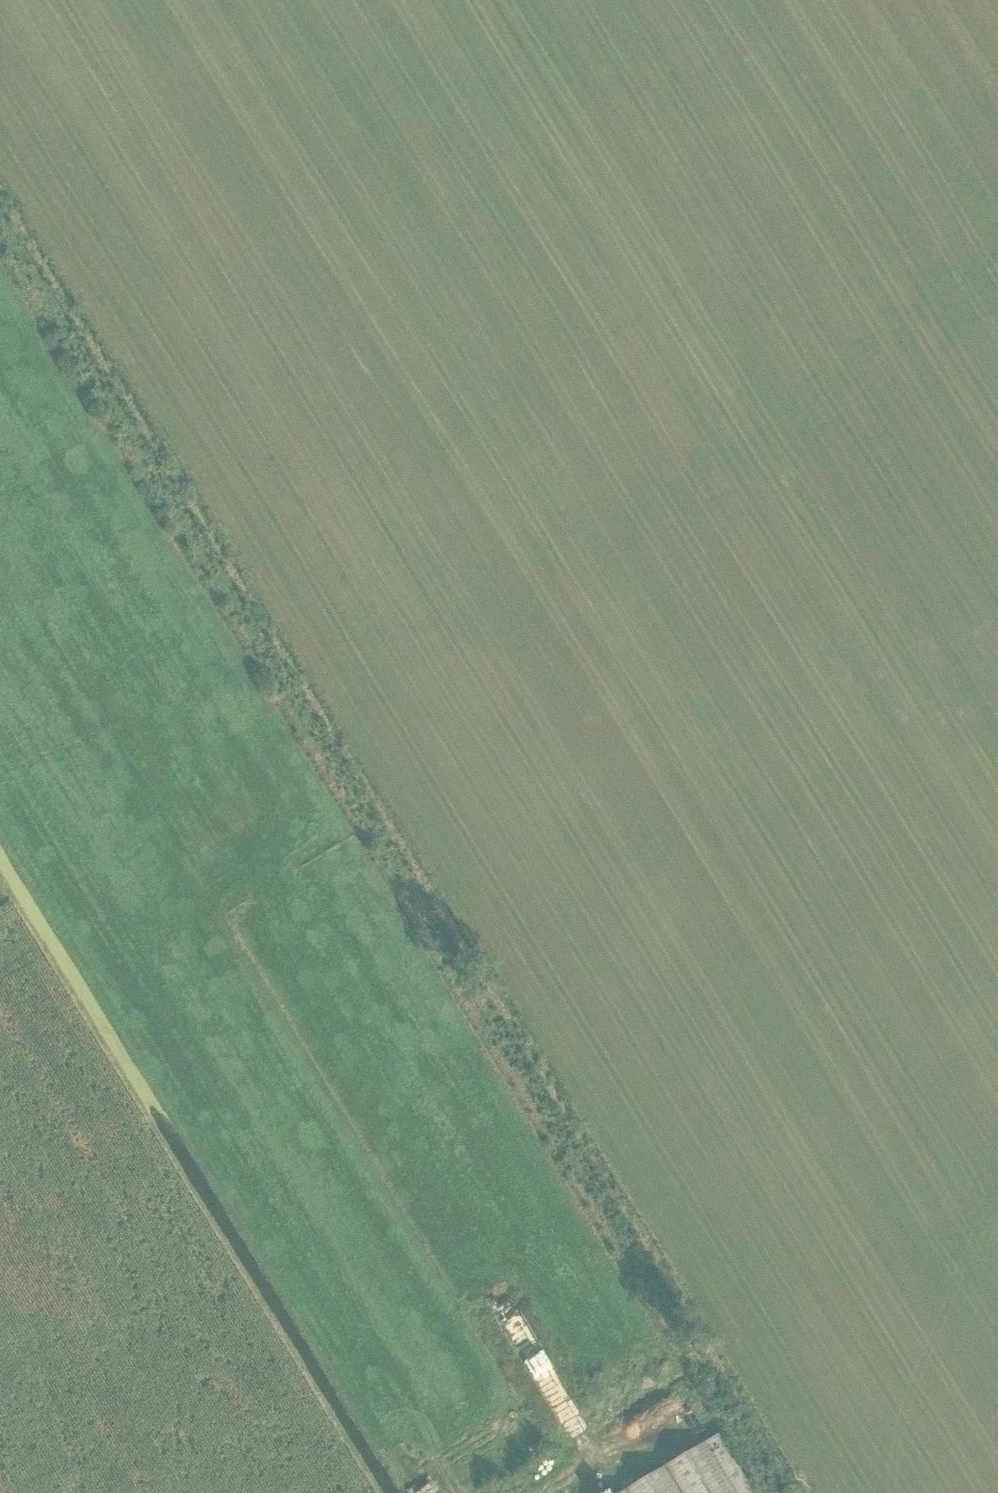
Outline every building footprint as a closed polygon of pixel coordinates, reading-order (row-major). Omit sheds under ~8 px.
[(719,1434),(621,1492),(754,1492),(719,1434)]
